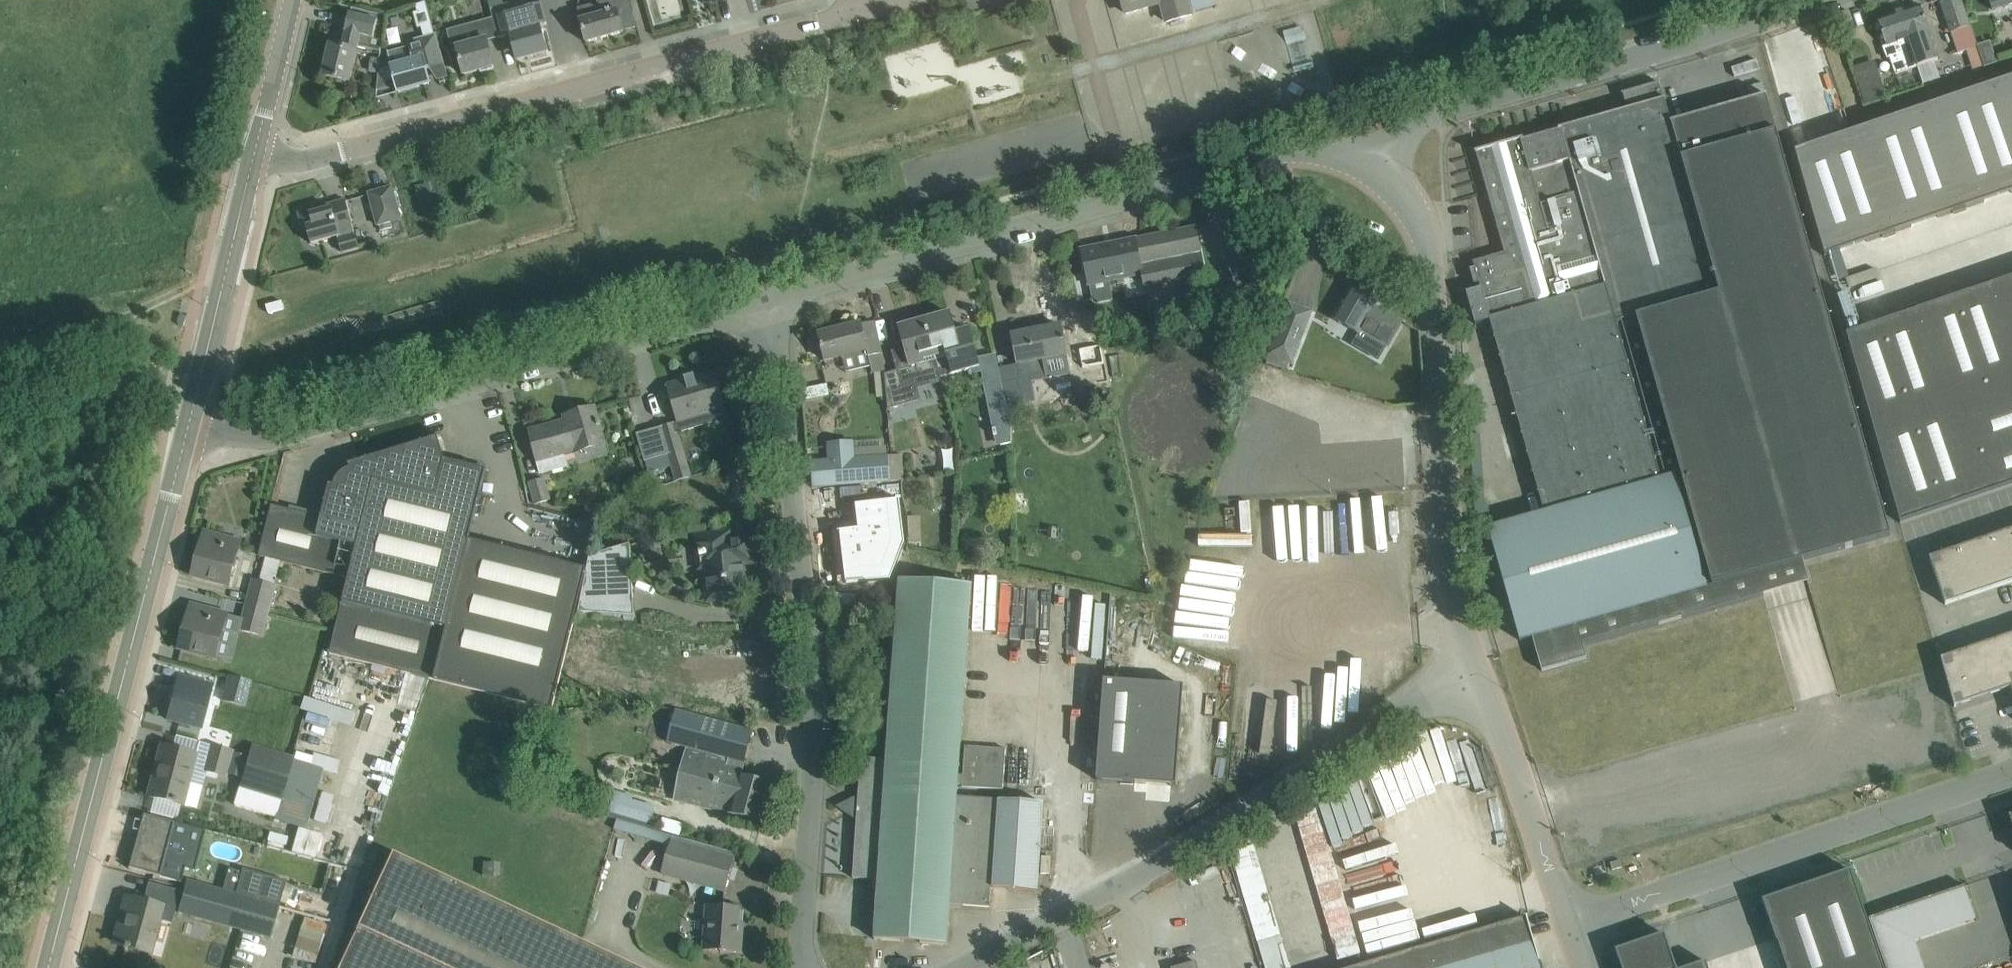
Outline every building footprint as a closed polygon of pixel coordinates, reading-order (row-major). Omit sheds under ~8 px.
[(389,58),(395,77),(393,78),(394,81),(396,81),(399,93),(430,84),(426,70),(445,65),(436,33),(435,34),(425,0),(415,3),(417,12),(413,13),(418,29),(421,28),(424,37),(407,41),(410,52),(404,53),(401,51),(392,54),(389,58)] [(493,17),(498,38),(510,35),(517,61),(547,53),(540,26),(547,25),(540,0),(527,0),(516,3),(518,11),(493,17)] [(582,20),(581,20),(586,43),(624,32),(623,31),(635,27),(628,0),(597,0),(598,4),(578,9),(582,20)] [(1126,14),(1161,3),(1166,22),(1192,15),(1188,0),(1122,0),(1126,14)] [(1951,32),(1958,53),(1977,47),(1962,0),(1947,0),(1941,2),(1951,32)] [(2006,5),(2011,3),(2011,0),(1989,0),(1993,10),(2006,5)] [(1899,12),(1917,66),(1938,59),(1929,32),(1921,5),(1899,12)] [(352,8),(351,14),(343,48),(331,45),(323,76),(350,82),(361,35),(374,38),(375,34),(383,36),(385,16),(352,8)] [(1836,14),(1844,37),(1857,33),(1849,10),(1836,14)] [(1896,73),(1917,66),(1899,12),(1878,20),(1896,73)] [(498,38),(493,17),(468,24),(469,27),(448,32),(453,51),(457,50),(464,75),(494,67),(487,41),(498,38)] [(1879,75),(1858,82),(1865,104),(1886,98),(1879,75)] [(1794,151),(1825,256),(2011,193),(2011,77),(2007,79),(1852,131),(1842,135),(1794,151)] [(1776,80),(1756,82),(1757,95),(1777,93),(1776,80)] [(1628,109),(1476,152),(1505,253),(1474,262),(1475,268),(1470,269),(1474,283),(1479,282),(1481,289),(1467,293),(1476,324),(1483,322),(1488,340),(1494,338),(1544,513),(1489,529),(1520,640),(1532,637),(1542,672),(1587,658),(1584,646),(1764,595),(1758,574),(1803,561),(1891,536),(1767,97),(1767,95),(1671,122),(1665,99),(1664,99),(1660,85),(1661,84),(1661,83),(1622,93),(1622,94),(1623,94),(1628,109)] [(401,220),(397,206),(392,187),(369,193),(378,226),(401,220)] [(355,232),(353,227),(346,200),(321,207),(299,213),(303,228),(307,227),(311,244),(338,236),(343,254),(360,249),(355,232)] [(1205,273),(1200,246),(1196,227),(1082,250),(1089,281),(1105,278),(1108,293),(1111,292),(1117,318),(1129,315),(1127,306),(1138,304),(1134,287),(1205,273)] [(2011,485),(2011,278),(1847,334),(1900,523),(2011,485)] [(1351,287),(1341,305),(1333,319),(1359,334),(1362,330),(1388,346),(1402,322),(1376,306),(1377,303),(1351,287)] [(950,313),(925,320),(940,378),(971,369),(980,367),(977,358),(969,330),(955,334),(950,313)] [(897,371),(885,374),(888,410),(907,404),(902,389),(940,378),(925,320),(900,327),(906,348),(892,351),(897,371)] [(861,324),(819,335),(825,361),(842,357),(846,372),(871,366),(868,357),(882,353),(874,322),(862,325),(861,324)] [(1019,364),(1000,368),(1003,383),(1006,399),(1025,395),(1022,375),(1043,371),(1041,360),(1067,354),(1061,326),(1013,336),(1019,364)] [(1279,328),(1268,354),(1290,363),(1300,336),(1279,328)] [(882,353),(868,357),(871,366),(873,374),(886,370),(882,353)] [(720,387),(719,382),(717,383),(714,373),(668,386),(678,422),(637,434),(645,462),(666,456),(675,483),(690,478),(677,433),(727,418),(718,387),(720,387)] [(1003,383),(990,386),(993,402),(1006,399),(1003,383)] [(605,440),(601,427),(596,407),(576,413),(578,417),(529,430),(541,473),(567,466),(564,455),(576,452),(575,448),(605,440)] [(334,486),(330,485),(323,518),(272,505),(260,556),(349,579),(331,653),(552,709),(576,613),(587,570),(470,540),(487,471),(445,461),(438,437),(351,465),(352,469),(346,472),(339,477),(337,480),(334,486)] [(828,460),(811,461),(811,462),(813,488),(816,487),(890,482),(888,455),(886,456),(856,458),(855,445),(854,441),(826,443),(828,460)] [(550,501),(544,479),(528,483),(534,505),(550,501)] [(735,484),(730,499),(741,504),(747,489),(735,484)] [(1321,560),(1430,543),(1422,488),(1312,505),(1321,560)] [(899,499),(856,504),(859,528),(839,531),(845,583),(892,580),(905,546),(899,499)] [(585,507),(583,519),(596,522),(599,510),(585,507)] [(906,543),(924,542),(924,515),(906,516),(906,543)] [(1946,601),(2011,579),(2011,526),(1930,554),(1946,601)] [(229,586),(235,561),(240,542),(206,533),(202,549),(205,549),(204,554),(200,552),(193,576),(229,586)] [(728,534),(709,536),(697,538),(699,551),(704,553),(709,601),(747,597),(744,571),(743,571),(742,564),(755,562),(753,539),(729,542),(728,534)] [(587,570),(576,613),(635,617),(631,544),(590,556),(587,570)] [(1246,617),(1257,555),(1201,545),(1190,607),(1246,617)] [(246,605),(270,611),(276,586),(253,580),(246,605)] [(950,904),(990,907),(996,800),(958,797),(959,785),(959,775),(973,586),(900,580),(887,760),(861,758),(853,878),(873,880),(873,888),(878,889),(875,939),(948,944),(950,904)] [(1022,596),(1020,650),(1029,650),(1031,596),(1022,596)] [(227,614),(212,610),(193,605),(189,621),(192,622),(191,626),(186,625),(180,649),(215,658),(227,614)] [(263,636),(270,611),(246,605),(240,630),(263,636)] [(1941,659),(1944,669),(1955,707),(2011,688),(2011,691),(2011,635),(1941,659)] [(245,708),(252,683),(227,676),(221,702),(245,708)] [(211,686),(199,683),(180,678),(176,692),(178,693),(177,697),(174,697),(168,719),(200,728),(211,686)] [(1184,686),(1104,681),(1097,780),(1177,786),(1184,686)] [(1304,748),(1304,693),(1252,693),(1252,748),(1304,748)] [(753,731),(676,710),(667,741),(687,746),(676,799),(762,822),(773,783),(741,775),(753,731)] [(225,778),(233,752),(209,745),(201,771),(225,778)] [(153,777),(148,796),(196,809),(202,787),(188,784),(195,755),(161,746),(155,766),(158,767),(155,777),(153,777)] [(292,758),(252,746),(235,805),(274,818),(292,758)] [(963,776),(959,775),(959,785),(962,785),(962,787),(1003,790),(1006,749),(965,746),(963,776)] [(656,822),(660,802),(619,793),(615,813),(656,822)] [(1043,803),(996,800),(991,888),(1038,892),(1043,803)] [(174,822),(162,819),(143,814),(128,868),(159,877),(164,859),(191,866),(196,847),(169,840),(174,822)] [(326,828),(319,851),(342,857),(349,834),(326,828)] [(672,839),(662,872),(707,885),(726,891),(736,859),(716,853),(672,839)] [(338,967),(632,967),(391,855),(338,967)] [(241,868),(234,895),(279,908),(287,881),(241,868)] [(1851,872),(1851,871),(1763,901),(1777,942),(1778,942),(1787,967),(1883,967),(1851,872)] [(186,882),(178,912),(238,929),(248,932),(270,938),(279,908),(234,895),(195,885),(186,882)] [(180,892),(168,888),(148,883),(143,902),(125,897),(120,915),(126,917),(119,945),(124,947),(123,948),(128,949),(128,948),(150,954),(160,916),(172,920),(180,892)] [(740,908),(720,906),(707,905),(703,950),(741,953),(743,933),(738,933),(740,908)] [(294,957),(317,963),(328,923),(305,917),(294,957)] [(1354,967),(1542,967),(1527,917),(1354,967)] [(1616,951),(1622,967),(1677,967),(1665,934),(1616,951)]
